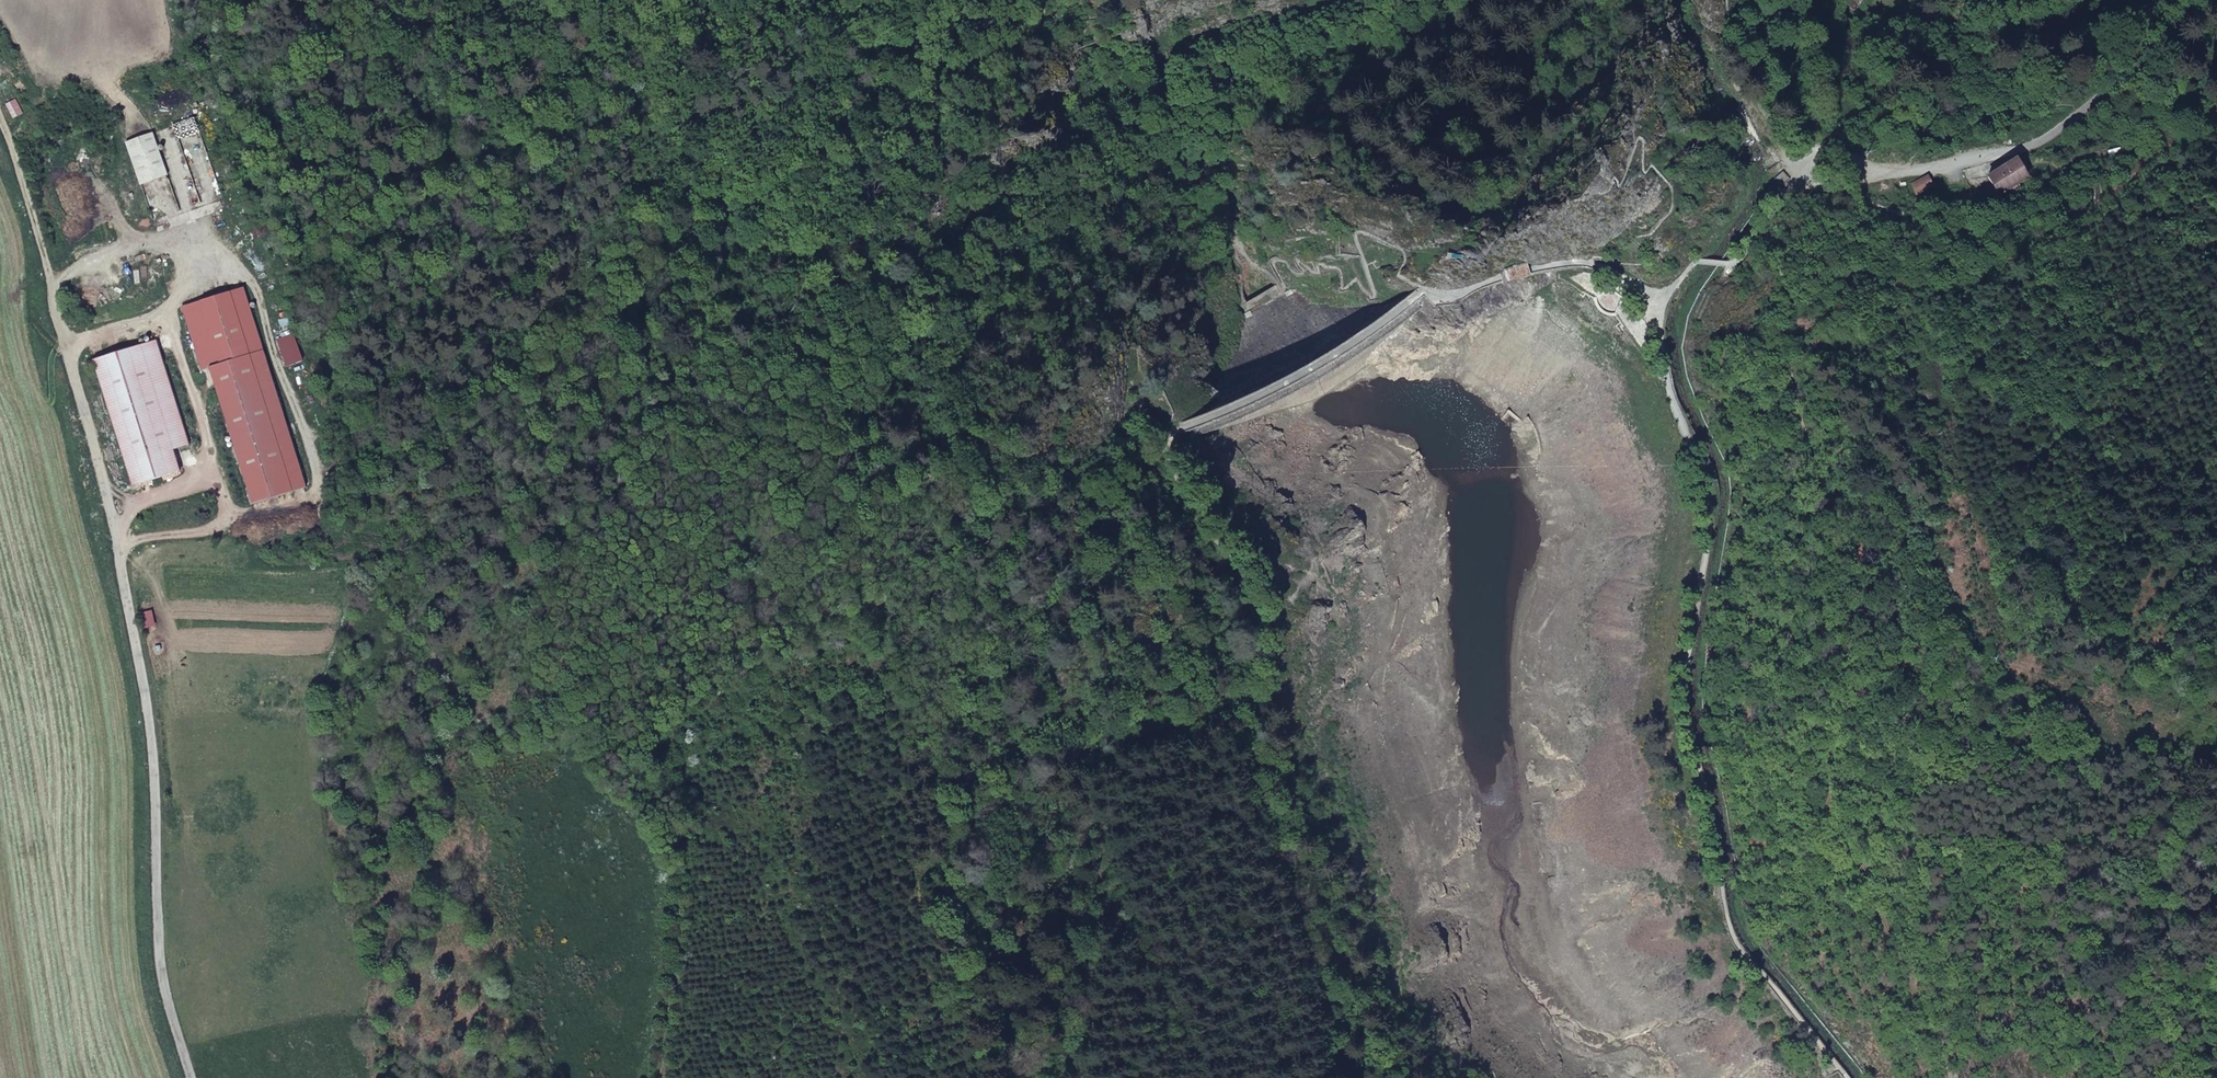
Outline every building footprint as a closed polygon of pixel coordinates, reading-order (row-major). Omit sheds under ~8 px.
[(15,101),(6,104),(12,118),(21,114),(15,101)] [(126,143),(140,185),(168,176),(153,134),(126,143)] [(2019,160),(1989,177),(2000,196),(2029,179),(2019,160)] [(1917,194),(1933,187),(1929,176),(1912,183),(1917,194)] [(185,311),(205,375),(213,372),(257,508),(311,491),(246,291),(185,311)] [(278,341),(287,367),(301,363),(292,336),(278,341)] [(157,342),(95,362),(136,488),(181,473),(175,453),(191,447),(157,342)]
